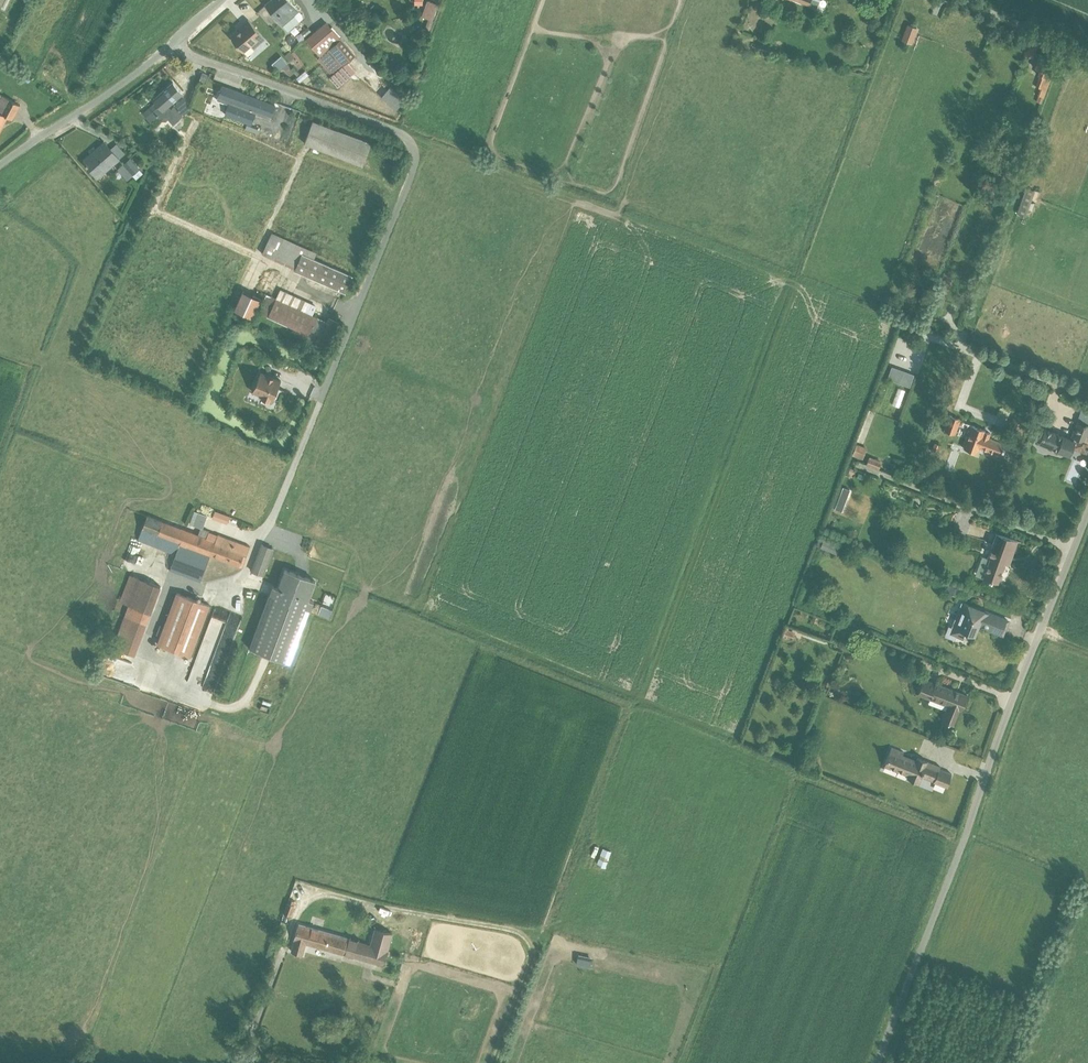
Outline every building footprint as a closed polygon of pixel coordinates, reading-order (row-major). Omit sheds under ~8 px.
[(265,5),(288,31),(304,17),(303,14),(290,0),(271,0),(265,5)] [(422,16),(429,18),(425,27),(430,28),(439,4),(429,0),(427,0),(422,16)] [(354,55),(338,38),(340,36),(326,21),(305,40),(318,54),(322,50),(339,68),(354,55)] [(242,56),(264,38),(252,23),(230,40),(242,56)] [(908,24),(902,40),(911,43),(917,27),(908,24)] [(764,26),(761,36),(770,39),(774,30),(764,26)] [(1030,42),(1026,54),(1032,57),(1037,44),(1030,42)] [(1040,53),(1035,67),(1039,69),(1038,74),(1040,75),(1036,85),(1041,87),(1038,95),(1039,95),(1037,101),(1042,102),(1052,75),(1047,72),(1052,58),(1040,53)] [(172,87),(141,112),(154,127),(169,115),(174,123),(190,110),(172,87)] [(271,122),(276,107),(220,87),(215,101),(226,105),(223,114),(250,124),(253,115),(271,122)] [(5,117),(12,105),(0,98),(0,99),(0,126),(5,117)] [(368,146),(312,126),(306,144),(362,163),(368,146)] [(115,140),(86,162),(97,177),(127,154),(115,140)] [(129,164),(138,174),(145,168),(135,158),(129,164)] [(349,253),(346,251),(279,220),(263,254),(348,293),(357,276),(342,269),(349,253)] [(253,260),(245,256),(183,389),(191,393),(253,260)] [(302,312),(306,302),(268,286),(256,314),(287,327),(284,333),(302,341),(312,317),(302,312)] [(274,408),(282,391),(258,380),(250,397),(274,408)] [(879,413),(872,410),(855,454),(867,458),(870,448),(867,447),(879,413)] [(966,443),(962,453),(1000,466),(1005,450),(976,440),(979,432),(950,422),(946,436),(966,443)] [(1073,442),(1085,448),(1087,442),(1087,429),(1081,425),(1073,442)] [(1049,436),(1044,450),(1068,459),(1073,444),(1049,436)] [(868,469),(870,463),(857,458),(855,465),(868,469)] [(210,544),(147,520),(138,544),(176,558),(171,573),(200,584),(209,560),(237,571),(246,548),(213,536),(210,544)] [(1022,542),(1000,534),(984,578),(1006,586),(1022,542)] [(253,571),(267,576),(276,548),(263,544),(253,571)] [(283,566),(254,647),(295,661),(323,581),(283,566)] [(124,600),(133,604),(128,617),(117,647),(137,655),(163,587),(134,575),(124,600)] [(179,591),(160,645),(194,657),(213,603),(179,591)] [(968,601),(957,627),(977,636),(982,625),(1005,634),(1011,620),(968,601)] [(968,695),(929,679),(922,696),(947,706),(941,721),(955,726),(968,695)] [(940,772),(889,755),(885,766),(936,784),(940,772)] [(593,845),(586,862),(594,865),(601,848),(593,845)] [(613,852),(602,848),(597,862),(608,866),(613,852)] [(288,912),(293,914),(297,901),(291,900),(288,912)] [(276,928),(283,929),(287,903),(277,901),(274,918),(278,919),(276,928)] [(378,924),(373,942),(313,926),(303,923),(295,950),(305,953),(308,943),(368,960),(387,965),(392,947),(396,934),(378,924)] [(518,946),(521,937),(504,932),(501,941),(518,946)]
